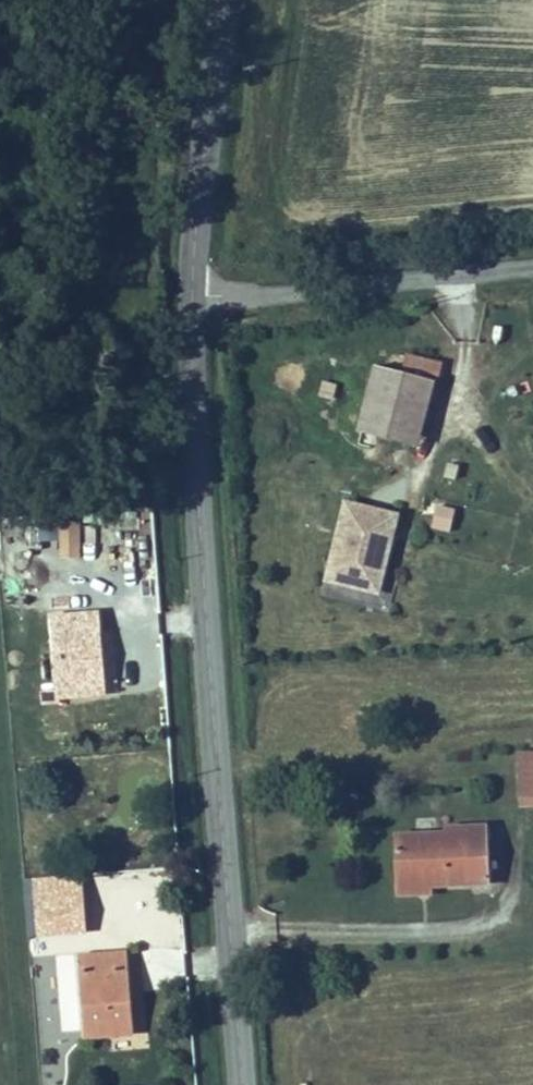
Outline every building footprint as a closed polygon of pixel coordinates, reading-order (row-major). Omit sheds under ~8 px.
[(433,384),(376,369),(361,431),(417,446),(433,384)] [(438,503),(431,526),(450,532),(457,509),(438,503)] [(392,519),(348,508),(331,579),(375,590),(392,519)] [(62,522),(62,560),(80,560),(80,522),(62,522)] [(107,696),(99,612),(52,616),(59,691),(42,692),(43,704),(61,703),(61,701),(107,696)] [(517,751),(518,798),(532,798),(532,751),(517,751)] [(395,842),(396,885),(431,883),(488,881),(486,830),(462,831),(462,839),(395,842)] [(431,883),(396,885),(397,897),(432,895),(431,883)] [(84,900),(56,901),(58,935),(87,935),(84,900)] [(56,901),(36,902),(37,936),(58,935),(56,901)] [(80,956),(85,1040),(131,1037),(126,954),(80,956)]
